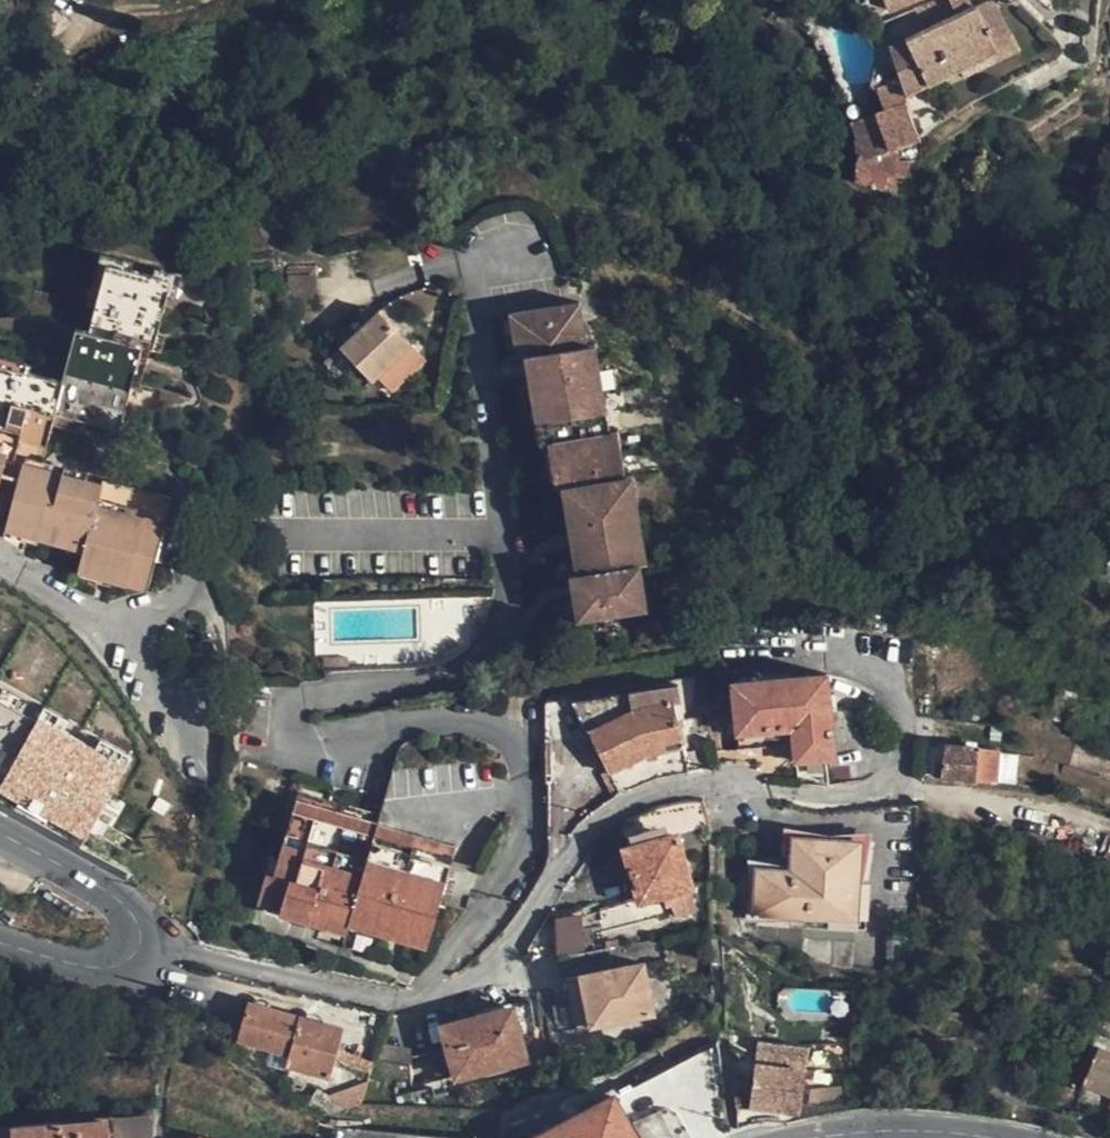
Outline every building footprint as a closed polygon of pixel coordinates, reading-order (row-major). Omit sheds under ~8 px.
[(887,10),(916,0),(882,0),(887,10)] [(952,0),(928,9),(915,15),(923,30),(957,14),(974,8),(970,0),(951,0),(952,0)] [(888,44),(906,97),(933,88),(963,73),(1000,55),(994,45),(1011,39),(996,9),(992,4),(990,3),(987,4),(974,8),(957,14),(923,30),(915,15),(881,26),(888,44)] [(1020,55),(1011,39),(994,45),(1000,55),(963,73),(967,82),(1020,55)] [(907,106),(906,97),(888,44),(879,49),(871,85),(869,97),(878,94),(885,112),(875,116),(850,126),(857,152),(857,165),(854,185),(885,193),(887,180),(907,179),(909,163),(917,164),(921,141),(907,106)] [(869,97),(875,116),(885,112),(878,94),(869,97)] [(107,261),(86,332),(150,348),(160,350),(167,334),(158,331),(167,298),(175,299),(179,282),(107,261)] [(315,276),(287,276),(286,311),(316,309),(315,276)] [(580,302),(508,312),(515,357),(522,355),(537,443),(544,441),(553,488),(559,488),(574,575),(568,576),(576,623),(648,612),(640,564),(647,562),(632,475),(626,476),(618,431),(609,431),(596,345),(587,346),(580,302)] [(412,346),(378,310),(338,348),(371,383),(412,346)] [(140,384),(150,348),(86,332),(76,329),(70,352),(136,369),(131,382),(140,384)] [(119,429),(131,382),(136,369),(70,352),(63,382),(55,412),(88,421),(119,429)] [(23,540),(24,534),(40,471),(52,424),(55,412),(63,382),(0,366),(0,511),(9,514),(3,535),(23,540)] [(84,433),(88,421),(55,412),(52,424),(84,433)] [(97,575),(112,580),(147,590),(170,498),(104,480),(103,486),(40,471),(24,534),(38,538),(82,550),(76,577),(95,583),(97,575)] [(36,543),(38,538),(24,534),(23,540),(36,543)] [(110,587),(112,580),(97,575),(95,583),(110,587)] [(827,675),(733,684),(738,733),(792,730),(795,762),(835,759),(827,675)] [(675,683),(572,700),(569,706),(584,732),(587,730),(608,772),(650,753),(682,745),(672,701),(678,699),(675,683)] [(1041,709),(1003,703),(1000,722),(1038,727),(1041,709)] [(91,841),(130,753),(36,712),(0,795),(0,801),(91,841)] [(998,752),(945,748),(942,778),(995,782),(998,752)] [(455,846),(296,798),(274,873),(266,873),(257,901),(280,907),(280,913),(345,930),(347,922),(427,945),(455,846)] [(687,909),(681,891),(679,884),(691,881),(678,833),(709,825),(704,799),(669,802),(658,807),(667,836),(623,849),(638,898),(595,911),(602,932),(687,909)] [(790,835),(788,869),(788,880),(753,877),(752,909),(734,908),(732,937),(759,939),(761,922),(784,924),(784,928),(799,928),(799,938),(854,940),(855,923),(859,922),(865,839),(790,835)] [(753,866),(753,877),(788,880),(788,869),(753,866)] [(693,888),(691,881),(679,884),(681,891),(693,888)] [(561,958),(584,953),(580,917),(557,921),(559,945),(561,958)] [(851,970),(854,940),(799,938),(799,928),(784,928),(784,924),(761,922),(759,939),(814,967),(851,970)] [(915,923),(885,923),(886,970),(914,956),(915,923)] [(584,953),(561,958),(574,1022),(576,1033),(657,1016),(645,964),(667,959),(664,935),(636,941),(584,953)] [(352,1105),(365,1073),(334,1058),(344,1030),(249,1002),(240,1044),(289,1057),(287,1067),(301,1071),(294,1082),(352,1105)] [(442,1027),(449,1051),(455,1079),(526,1061),(513,1009),(442,1027)] [(558,1037),(576,1033),(574,1022),(556,1026),(558,1037)] [(1109,1096),(1109,1051),(1099,1047),(1083,1084),(1109,1096)] [(823,1049),(800,1048),(800,1061),(822,1062),(823,1049)] [(438,1083),(455,1079),(449,1051),(430,1055),(438,1083)] [(804,1070),(755,1062),(747,1107),(798,1113),(804,1070)] [(284,1098),(330,1127),(352,1105),(294,1082),(284,1098)] [(616,1098),(537,1137),(637,1137),(616,1098)] [(109,1118),(110,1137),(154,1137),(154,1114),(109,1118)] [(13,1137),(110,1137),(109,1118),(12,1127),(13,1137)] [(12,1127),(0,1128),(0,1137),(13,1137),(12,1127)]
